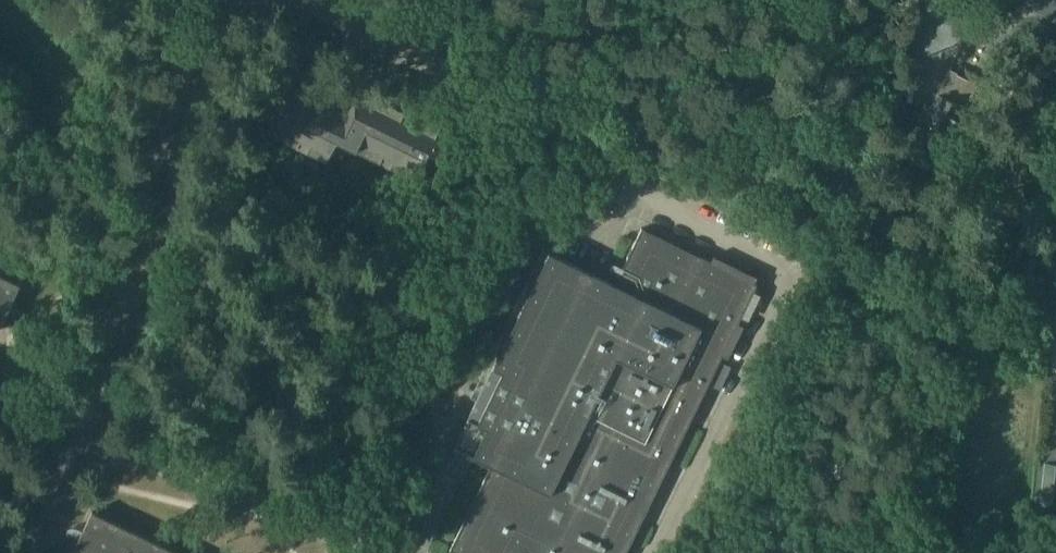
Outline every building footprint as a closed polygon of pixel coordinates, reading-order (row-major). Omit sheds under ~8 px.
[(978,83),(950,69),(932,104),(925,102),(918,116),(926,121),(914,146),(940,158),(958,121),(964,124),(971,111),(965,108),(969,100),(976,103),(980,94),(974,90),(978,83)] [(291,81),(267,132),(327,161),(337,140),(421,181),(435,154),(449,160),(459,138),(360,90),(352,106),(342,101),(340,105),(291,81)] [(473,409),(454,447),(492,465),(451,550),(457,552),(522,552),(523,550),(529,552),(627,552),(709,383),(721,389),(732,366),(721,360),(758,284),(643,227),(615,284),(549,252),(473,409)] [(21,284),(0,274),(0,327),(21,284)] [(783,330),(775,347),(785,352),(794,334),(783,330)] [(1055,497),(1055,487),(1040,486),(1038,506),(1055,507),(1055,497)] [(93,510),(72,552),(181,552),(93,510)]
